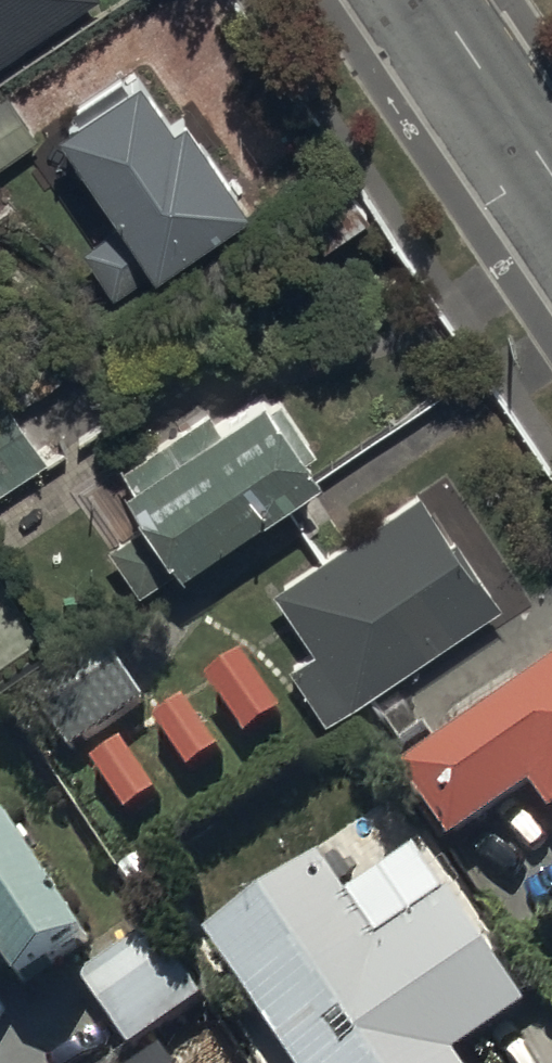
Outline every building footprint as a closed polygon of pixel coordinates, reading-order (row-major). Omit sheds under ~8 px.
[(93,0),(0,0),(0,65),(93,0)] [(133,42),(53,94),(122,200),(80,227),(105,266),(245,175),(179,75),(161,86),(133,42)] [(128,563),(312,439),(253,351),(114,445),(146,493),(101,523),(128,563)] [(0,377),(0,473),(45,442),(0,377)] [(322,700),(491,588),(413,472),(266,569),(309,633),(287,647),(322,700)] [(76,729),(141,686),(108,636),(43,679),(76,729)] [(242,643),(205,668),(246,726),(282,700),(242,643)] [(446,723),(399,756),(450,828),(530,771),(550,798),(551,796),(551,647),(446,723)] [(184,690),(153,712),(189,762),(219,740),(184,690)] [(125,730),(93,751),(126,802),(159,781),(125,730)] [(13,969),(26,990),(99,945),(23,821),(0,836),(0,977),(13,969)] [(466,1061),(539,1015),(461,896),(454,901),(426,858),(357,904),(331,865),(217,940),(280,1041),(257,1056),(261,1062),(467,1062),(466,1061)] [(153,926),(81,978),(134,1052),(206,1001),(153,926)] [(159,1045),(133,1062),(171,1062),(159,1045)]
